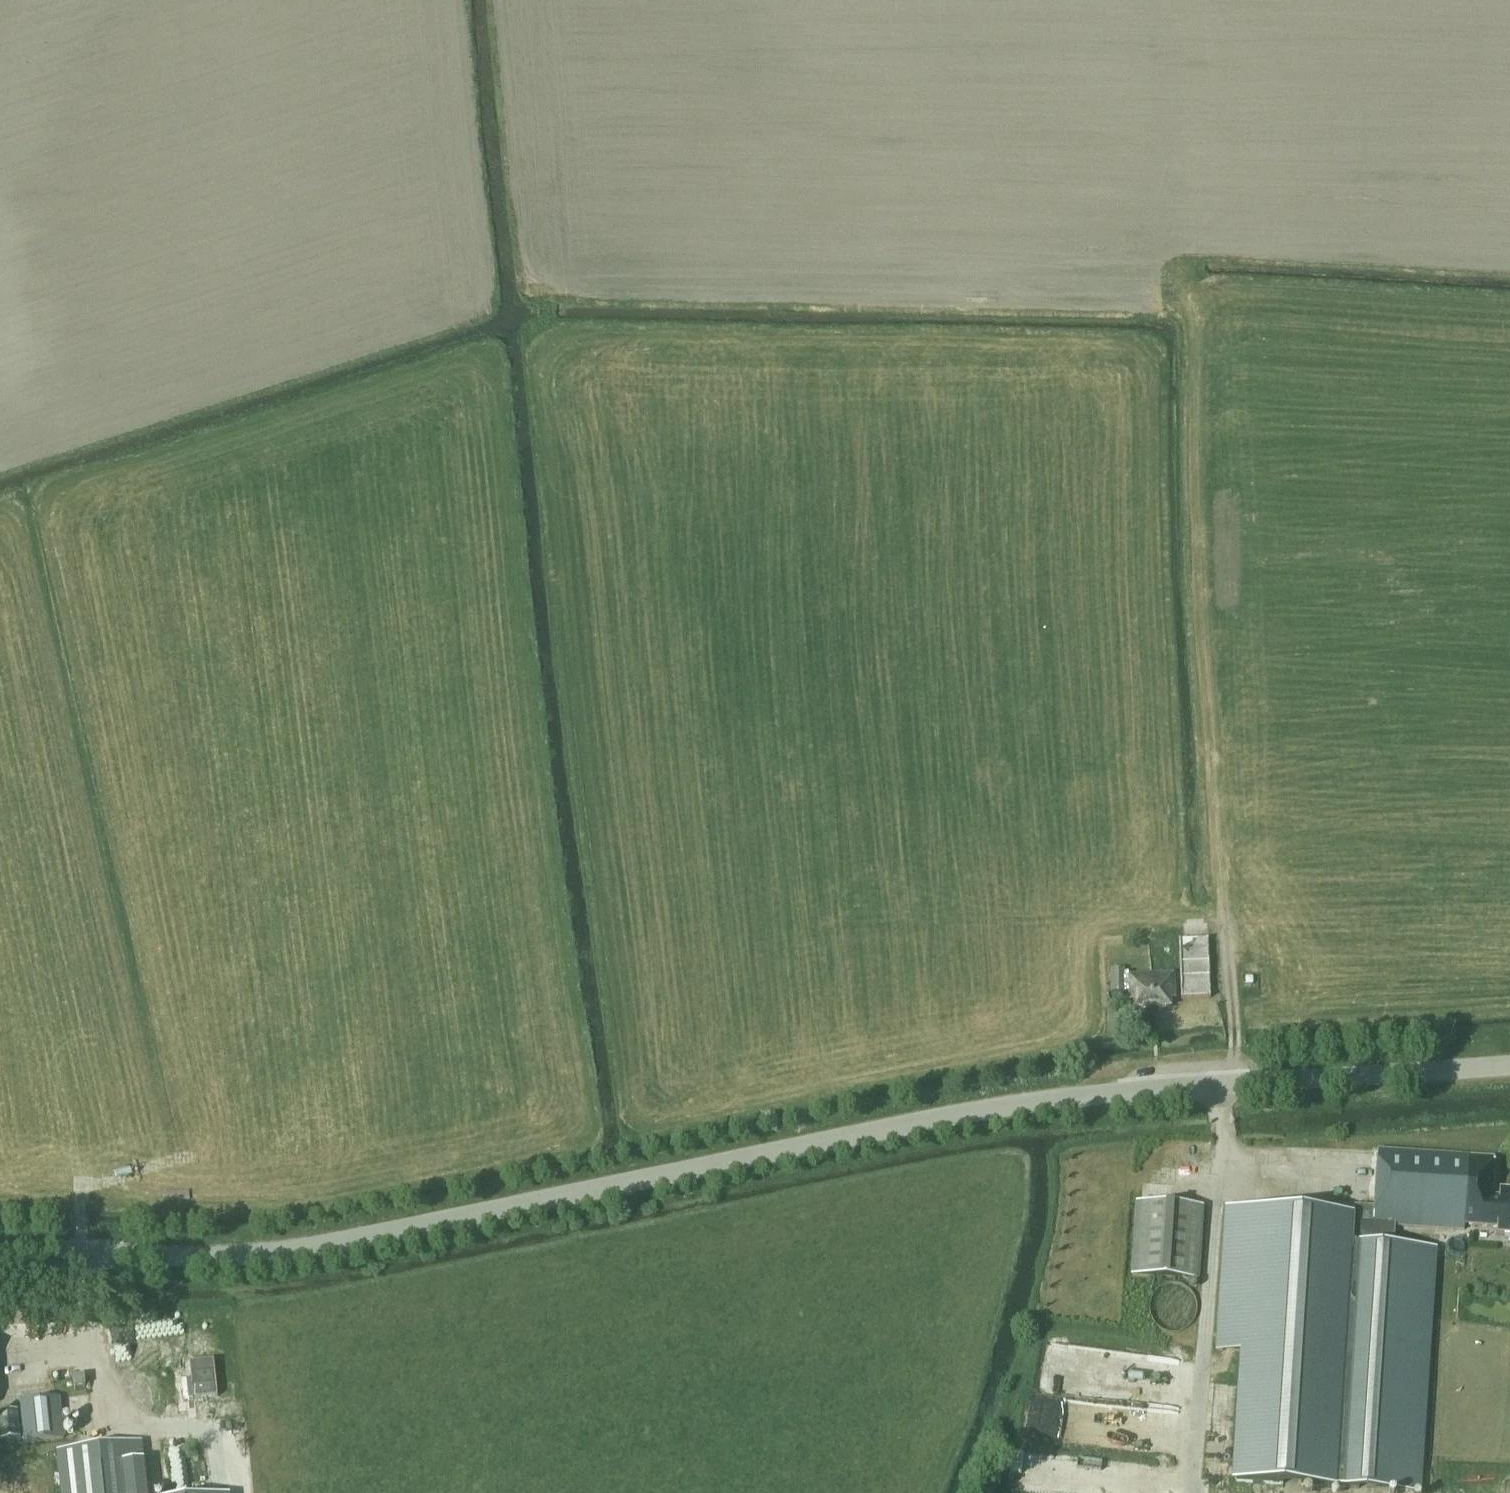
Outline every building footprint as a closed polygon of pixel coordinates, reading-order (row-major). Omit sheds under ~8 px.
[(1208,939),(1179,940),(1181,999),(1210,998),(1208,939)] [(1134,1009),(1152,1008),(1150,975),(1128,976),(1128,973),(1123,973),(1123,970),(1110,970),(1111,994),(1124,993),(1124,992),(1129,992),(1129,1001),(1134,1001),(1134,1009)] [(1151,975),(1150,975),(1152,1008),(1171,1007),(1171,999),(1175,999),(1175,998),(1174,974),(1151,975)] [(1509,1227),(1509,1200),(1491,1199),(1493,1158),(1491,1158),(1488,1153),(1479,1153),(1475,1157),(1377,1151),(1374,1207),(1354,1207),(1354,1217),(1226,1208),(1216,1350),(1244,1352),(1235,1482),(1398,1492),(1418,1492),(1434,1249),(1393,1246),(1395,1226),(1464,1230),(1464,1224),(1509,1227)] [(1133,1276),(1197,1280),(1202,1207),(1138,1202),(1133,1276)] [(1108,1399),(1113,1353),(1055,1347),(1051,1393),(1108,1399)] [(74,1376),(76,1386),(86,1385),(85,1375),(74,1376)] [(21,1402),(26,1443),(64,1438),(60,1398),(21,1402)] [(1,1440),(21,1438),(18,1410),(0,1412),(0,1431),(1,1440)] [(62,1492),(147,1492),(142,1442),(57,1451),(62,1492)] [(1016,1489),(1051,1490),(1052,1453),(1017,1452),(1016,1489)]
